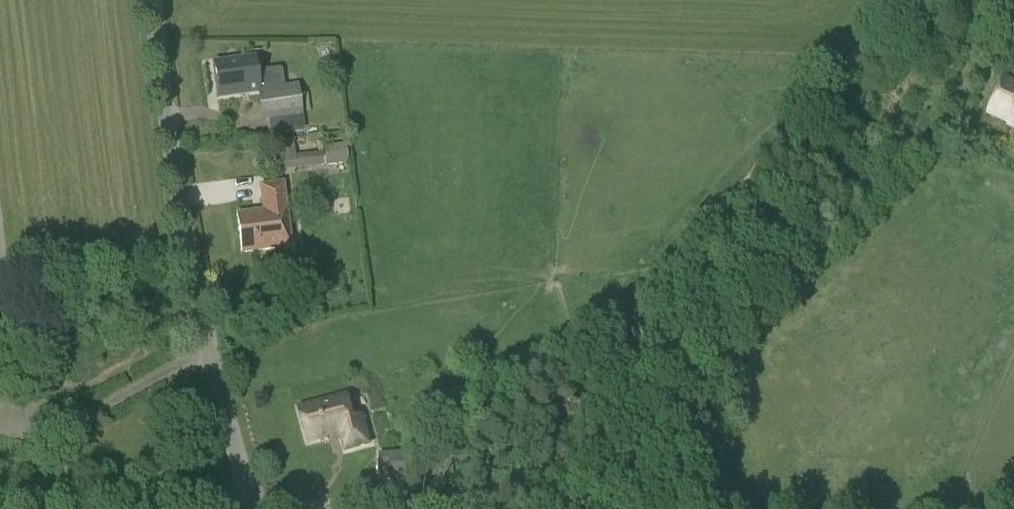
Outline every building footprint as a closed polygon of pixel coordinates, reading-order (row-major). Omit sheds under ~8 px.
[(259,71),(257,58),(216,64),(221,98),(259,93),(262,122),(302,116),(298,85),(285,87),(282,71),(277,68),(259,71)] [(1009,78),(993,114),(1011,122),(1010,124),(1013,126),(1013,81),(1009,78)] [(326,167),(348,164),(346,144),(324,147),(326,167)] [(292,170),(325,167),(324,154),(291,157),(292,170)] [(287,209),(286,198),(287,198),(285,184),(263,187),(266,212),(238,216),(243,254),(294,247),(289,209),(287,209)] [(355,419),(349,396),(300,409),(310,443),(342,434),(346,451),(372,444),(364,416),(355,419)] [(383,480),(427,477),(425,452),(381,455),(383,480)]
